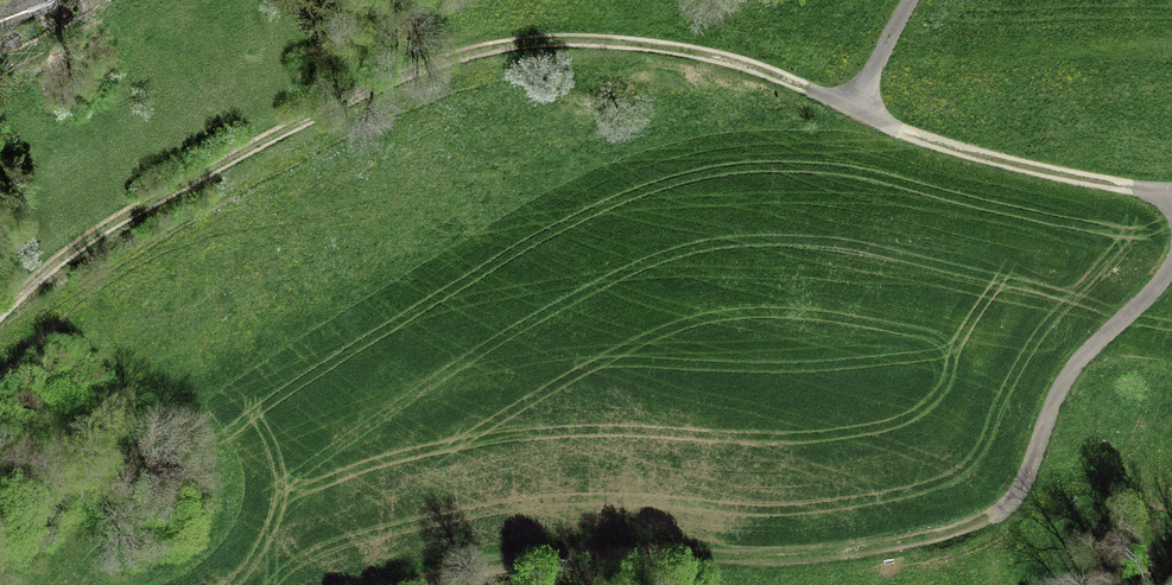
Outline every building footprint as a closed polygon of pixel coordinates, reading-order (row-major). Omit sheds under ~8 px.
[(3,1),(0,2),(0,22),(11,18),(9,13),(44,0),(3,0),(3,1)]
